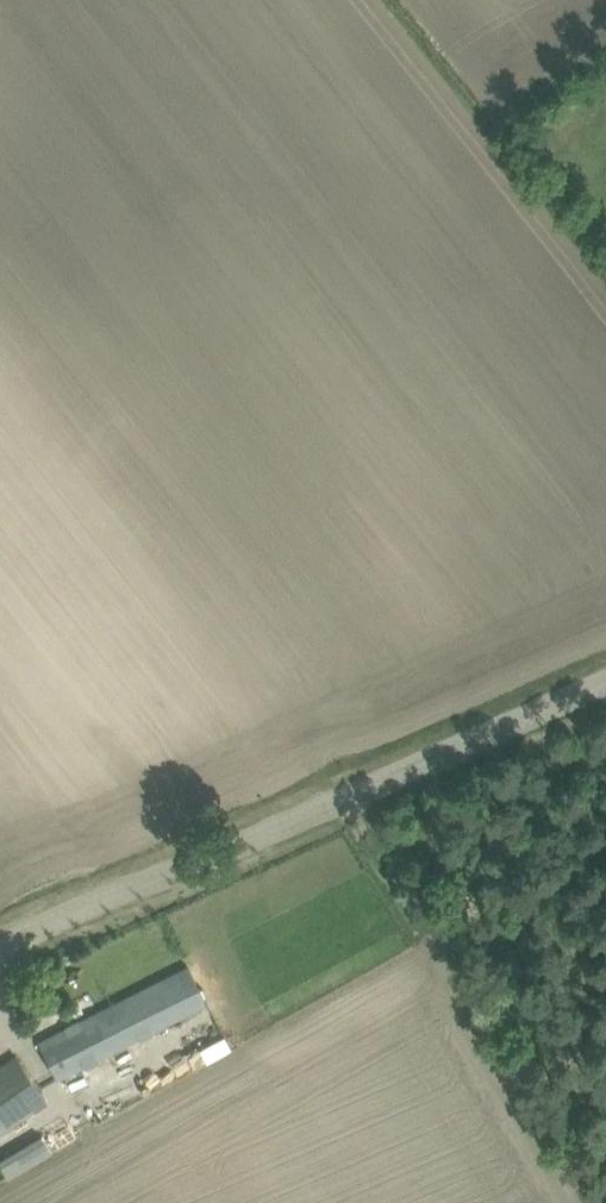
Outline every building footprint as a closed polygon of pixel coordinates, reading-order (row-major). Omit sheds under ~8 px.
[(38,1040),(49,1061),(57,1077),(206,1001),(187,964),(38,1040)] [(0,1064),(0,1130),(45,1100),(15,1054),(0,1064)] [(6,1174),(50,1151),(41,1134),(0,1155),(0,1162),(6,1174)]
